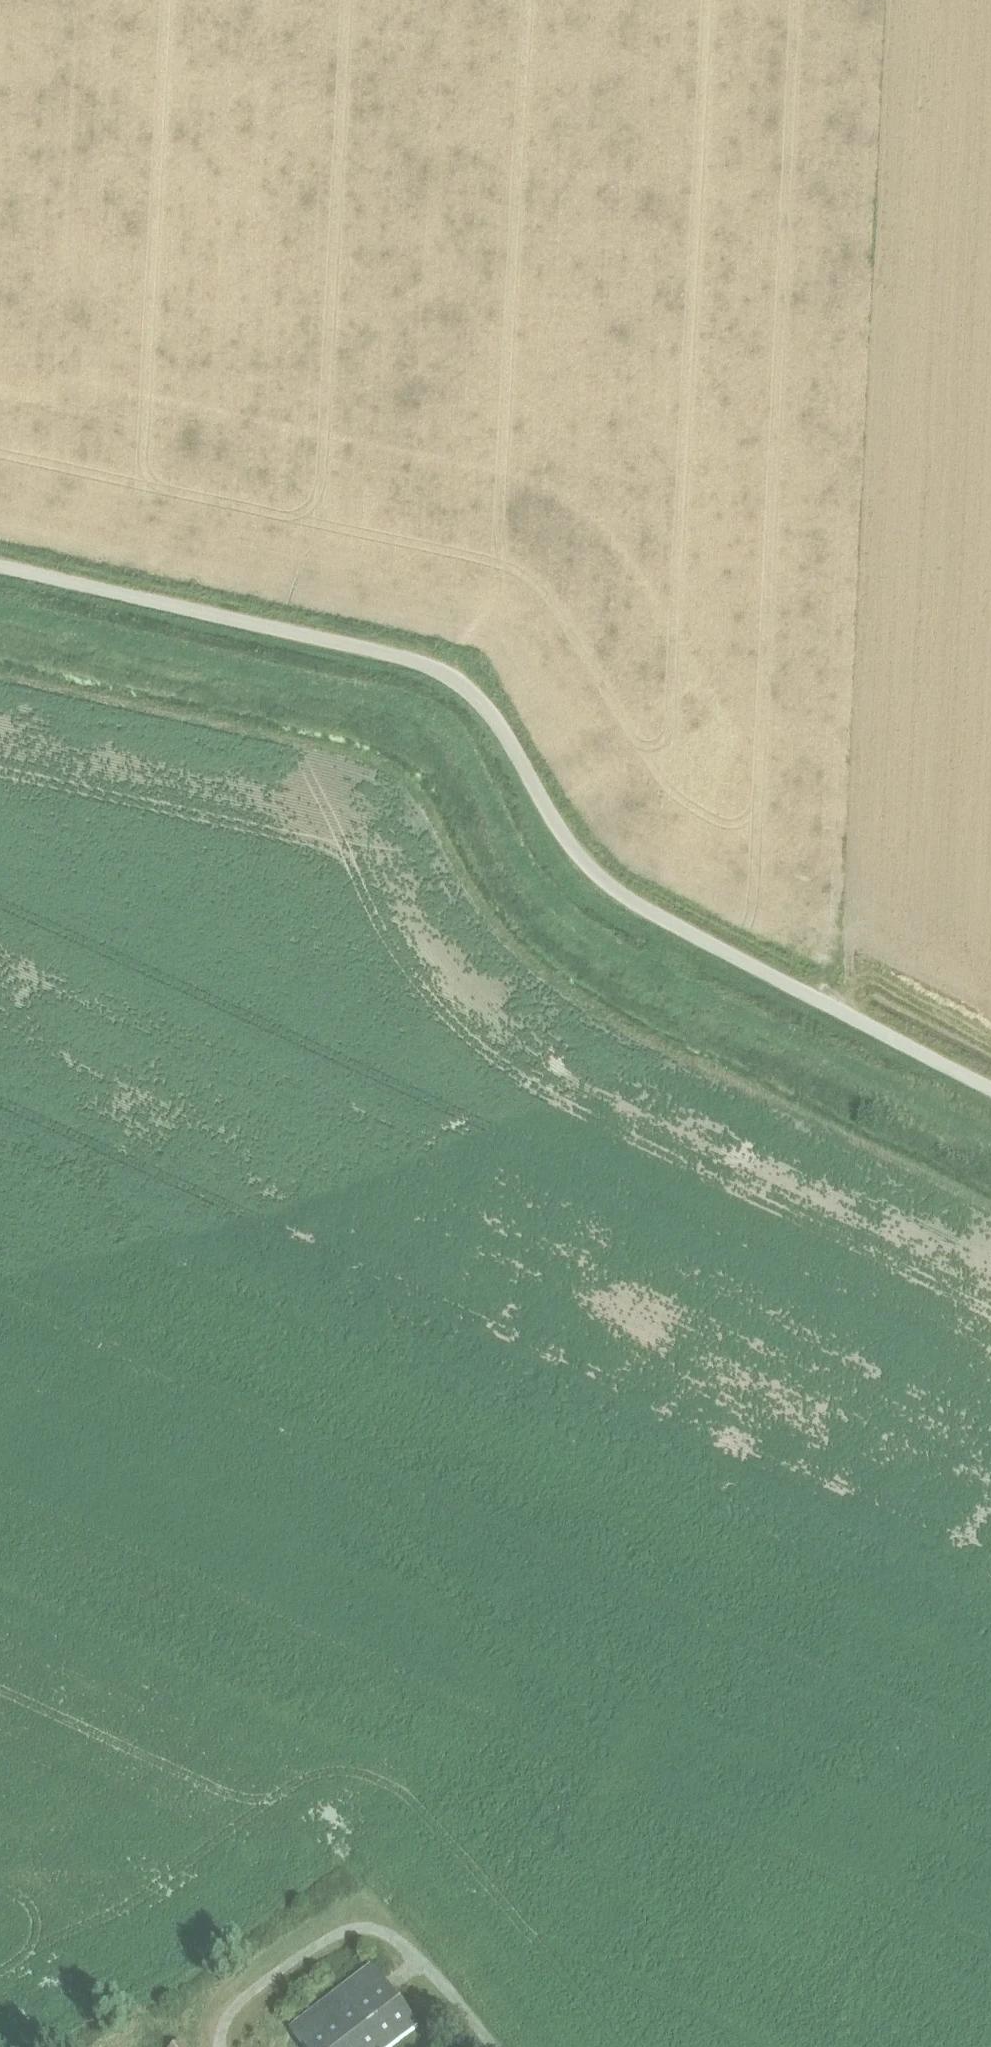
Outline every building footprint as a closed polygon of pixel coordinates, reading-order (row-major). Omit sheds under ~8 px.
[(418,2028),(370,1967),(290,2029),(304,2046),(393,2046),(418,2028)]
